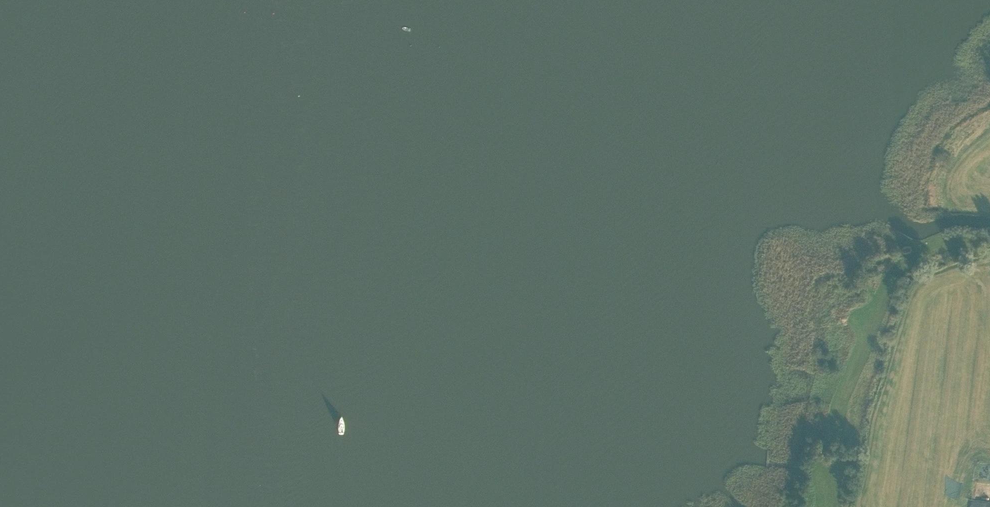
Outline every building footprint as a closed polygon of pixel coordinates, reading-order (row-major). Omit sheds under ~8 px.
[(984,474),(989,474),(989,466),(978,466),(978,469),(984,469),(984,474)]
